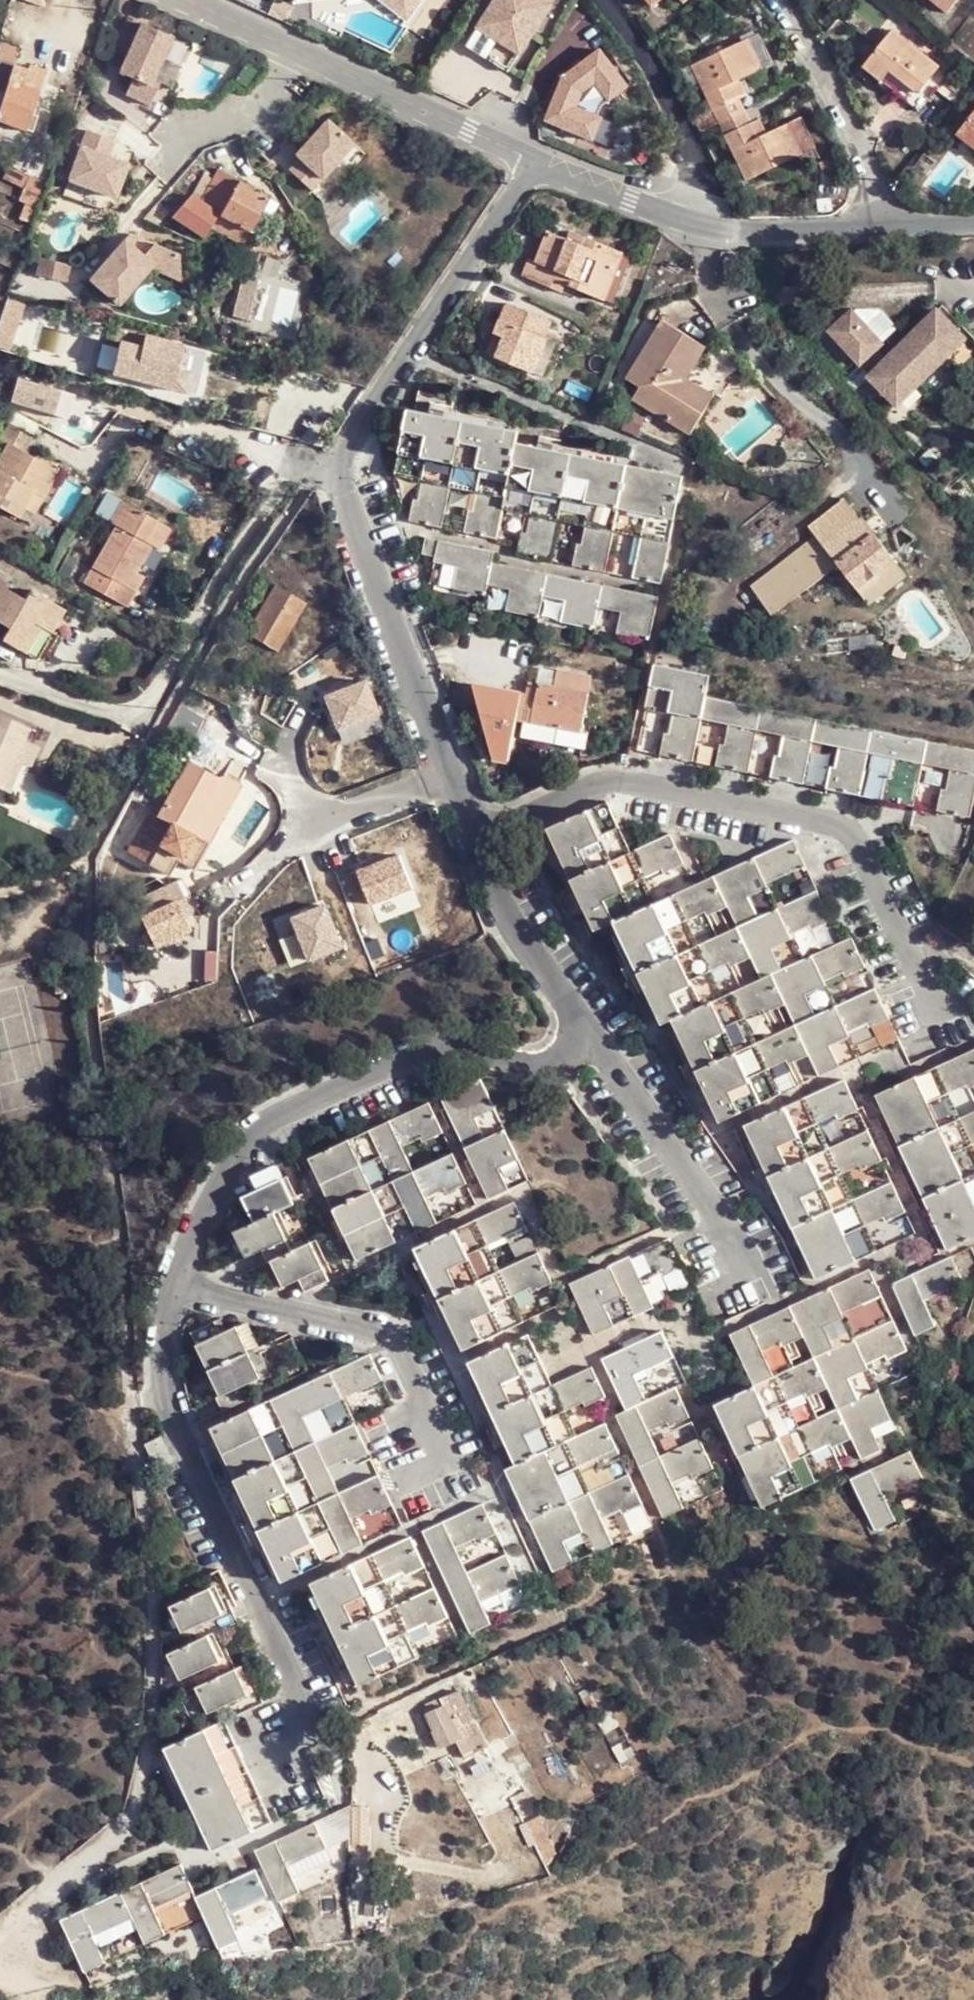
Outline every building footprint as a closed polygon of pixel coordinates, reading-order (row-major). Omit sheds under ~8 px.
[(405,21),(416,7),(421,0),(378,0),(405,21)] [(482,60),(494,41),(516,55),(547,6),(537,0),(493,0),(462,47),(482,60)] [(945,0),(929,0),(948,15),(955,8),(945,0)] [(170,38),(125,18),(113,45),(127,52),(117,73),(130,79),(123,95),(147,106),(157,86),(150,83),(170,38)] [(890,30),(861,68),(917,112),(946,75),(890,30)] [(494,41),(482,60),(504,74),(516,55),(494,41)] [(691,68),(719,126),(744,114),(731,89),(762,73),(746,41),(691,68)] [(589,142),(599,120),(573,109),(580,93),(592,84),(606,102),(625,88),(597,52),(560,80),(543,122),(589,142)] [(25,131),(44,73),(26,67),(24,72),(10,67),(0,97),(0,122),(25,131)] [(973,146),(973,113),(958,134),(973,146)] [(744,114),(719,126),(727,144),(746,183),(802,158),(787,127),(757,141),(744,114)] [(286,165),(308,186),(352,142),(326,117),(294,150),(298,154),(286,165)] [(719,126),(697,136),(706,153),(727,144),(719,126)] [(110,197),(121,164),(102,158),(107,141),(79,132),(62,182),(110,197)] [(200,233),(209,228),(238,182),(219,171),(201,206),(192,199),(173,219),(200,233)] [(22,192),(40,199),(46,182),(29,176),(22,192)] [(110,197),(62,182),(58,198),(99,211),(110,197)] [(238,182),(209,228),(240,246),(249,231),(260,237),(278,205),(268,199),(238,182)] [(545,273),(557,279),(554,284),(581,295),(602,248),(574,236),(553,226),(549,234),(537,229),(527,250),(515,245),(505,266),(541,282),(545,273)] [(122,241),(130,248),(135,238),(127,235),(122,241)] [(122,241),(87,280),(115,305),(148,267),(150,266),(140,257),(130,248),(122,241)] [(150,266),(148,267),(177,280),(177,255),(151,244),(140,257),(150,266)] [(616,254),(602,248),(581,295),(595,302),(616,254)] [(68,264),(39,256),(34,273),(63,281),(68,264)] [(545,273),(541,282),(553,287),(554,284),(557,279),(545,273)] [(234,277),(231,317),(250,319),(254,279),(234,277)] [(0,323),(0,346),(8,349),(25,300),(10,295),(0,323)] [(517,368),(532,333),(538,318),(493,299),(477,337),(493,344),(488,356),(517,368)] [(873,377),(884,369),(869,350),(879,341),(898,325),(879,301),(851,302),(828,320),(873,377)] [(676,434),(689,411),(664,394),(676,373),(694,343),(648,314),(628,348),(644,358),(619,399),(676,434)] [(82,320),(67,316),(64,329),(77,333),(82,320)] [(948,316),(895,360),(884,369),(873,377),(898,407),(973,346),(948,316)] [(549,340),(532,333),(517,368),(534,376),(549,340)] [(115,347),(113,351),(109,378),(198,397),(205,362),(182,357),(184,347),(147,336),(142,353),(115,347)] [(493,344),(477,337),(472,349),(488,356),(493,344)] [(884,369),(895,360),(879,341),(869,350),(884,369)] [(615,371),(619,399),(644,358),(628,348),(615,371)] [(664,394),(689,411),(702,390),(676,373),(664,394)] [(647,581),(670,471),(504,441),(506,426),(393,406),(380,472),(404,476),(400,493),(397,492),(391,521),(430,526),(439,483),(462,487),(458,507),(453,505),(448,531),(490,539),(494,508),(517,513),(513,529),(510,529),(504,554),(537,559),(546,521),(571,524),(569,539),(563,538),(560,565),(592,569),(599,530),(628,534),(624,550),(619,551),(615,575),(647,581)] [(7,517),(24,487),(36,493),(49,467),(17,449),(26,433),(0,419),(0,513),(7,517)] [(24,487),(7,517),(20,525),(36,493),(24,487)] [(129,572),(145,544),(138,541),(151,519),(114,499),(101,521),(109,526),(78,582),(119,605),(137,576),(129,572)] [(827,549),(859,520),(843,501),(810,530),(816,536),(827,549)] [(861,517),(859,520),(827,549),(837,564),(870,606),(909,575),(861,517)] [(138,541),(145,544),(153,549),(165,527),(151,519),(138,541)] [(837,564),(827,549),(816,536),(752,590),(773,616),(807,588),(826,573),(837,564)] [(636,633),(645,591),(483,563),(485,552),(412,541),(408,557),(426,560),(425,564),(444,566),(441,586),(474,593),(475,584),(497,590),(494,610),(525,615),(529,596),(553,600),(550,619),(587,626),(589,608),(611,611),(608,628),(636,633)] [(826,573),(807,588),(818,601),(837,587),(826,573)] [(278,655),(305,604),(273,588),(246,637),(278,655)] [(30,659),(60,610),(24,590),(17,599),(0,591),(0,626),(1,626),(0,628),(0,642),(30,659)] [(649,682),(703,692),(706,669),(652,660),(649,682)] [(562,665),(559,683),(587,687),(589,669),(562,665)] [(588,733),(588,731),(595,688),(587,687),(559,683),(544,680),(536,721),(535,725),(588,733)] [(710,693),(703,692),(649,682),(643,682),(640,699),(660,703),(655,722),(650,722),(646,745),(682,753),(692,712),(717,717),(713,735),(709,734),(705,758),(739,765),(749,725),(770,730),(760,771),(797,778),(807,739),(834,745),(830,762),(824,761),(821,783),(856,790),(865,751),(891,758),(886,775),(882,775),(878,796),(913,803),(920,764),(944,770),(940,788),(935,787),(931,808),(964,817),(973,773),(973,751),(710,693)] [(516,764),(521,687),(487,685),(483,762),(516,764)] [(595,732),(588,731),(588,733),(535,725),(536,721),(529,720),(525,739),(592,751),(595,732)] [(12,761),(18,764),(24,766),(32,748),(16,741),(21,730),(0,722),(0,787),(12,761)] [(0,787),(0,793),(6,795),(18,764),(12,761),(0,787)] [(192,872),(236,790),(223,783),(216,780),(211,781),(184,767),(158,815),(149,811),(123,858),(133,862),(141,850),(153,856),(158,847),(180,862),(178,866),(192,872)] [(666,834),(626,852),(604,805),(546,832),(581,909),(592,932),(612,923),(659,1026),(670,1022),(715,1121),(780,1092),(771,1073),(809,1055),(818,1075),(856,1058),(847,1038),(867,1029),(868,1032),(888,1023),(873,989),(837,1005),(826,982),(843,974),(846,979),(864,971),(849,937),(804,958),(793,934),(808,928),(809,931),(828,923),(812,888),(776,905),(766,882),(800,866),(787,836),(649,899),(639,878),(662,868),(663,871),(680,863),(666,834)] [(187,917),(175,886),(136,903),(148,934),(187,917)] [(876,1093),(944,1246),(973,1232),(973,1156),(970,1147),(973,1145),(973,1107),(956,1115),(947,1092),(965,1083),(966,1086),(973,1082),(973,1049),(876,1093)] [(484,1076),(441,1096),(487,1198),(518,1184),(510,1165),(521,1160),(505,1126),(495,1131),(488,1115),(499,1110),(484,1076)] [(884,1162),(867,1128),(832,1145),(823,1126),(845,1115),(847,1119),(861,1113),(843,1077),(745,1125),(820,1279),(882,1249),(873,1230),(892,1220),(895,1226),(913,1217),(897,1185),(861,1202),(848,1176),(866,1167),(867,1170),(884,1162)] [(440,1138),(424,1104),(310,1155),(357,1260),(439,1224),(429,1202),(445,1195),(447,1199),(465,1191),(447,1153),(411,1169),(403,1150),(420,1142),(422,1146),(440,1138)] [(289,1199),(273,1159),(246,1171),(253,1186),(236,1193),(247,1219),(228,1227),(241,1257),(258,1250),(263,1262),(269,1260),(280,1286),(299,1278),(303,1289),(327,1279),(309,1235),(290,1242),(275,1205),(289,1199)] [(553,1280),(542,1255),(539,1248),(504,1264),(492,1239),(508,1232),(510,1236),(531,1226),(517,1198),(416,1244),(463,1347),(528,1318),(516,1292),(535,1284),(537,1287),(553,1280)] [(587,1325),(636,1303),(647,1298),(635,1271),(654,1263),(656,1267),(673,1259),(659,1227),(563,1270),(587,1325)] [(957,1282),(945,1256),(887,1283),(910,1331),(932,1321),(922,1298),(957,1282)] [(884,1349),(888,1356),(909,1347),(894,1315),(857,1332),(846,1307),(883,1291),(872,1268),(726,1333),(748,1382),(711,1398),(757,1500),(815,1475),(805,1452),(826,1443),(827,1446),(850,1436),(860,1457),(901,1438),(865,1358),(884,1349)] [(191,1333),(224,1406),(237,1400),(246,1396),(242,1387),(258,1380),(234,1327),(219,1334),(214,1322),(191,1333)] [(681,1439),(671,1444),(664,1447),(654,1426),(663,1422),(664,1425),(674,1420),(691,1413),(676,1378),(686,1374),(664,1325),(645,1334),(633,1339),(606,1351),(630,1406),(618,1411),(665,1517),(689,1506),(677,1477),(684,1474),(693,1470),(694,1471),(695,1473),(713,1465),(698,1432),(681,1439)] [(533,1387),(551,1379),(530,1332),(512,1339),(533,1387)] [(593,1360),(551,1379),(533,1387),(512,1339),(466,1360),(511,1458),(503,1462),(549,1566),(613,1537),(603,1515),(623,1506),(625,1511),(640,1504),(624,1468),(590,1484),(580,1462),(596,1454),(598,1459),(617,1451),(602,1416),(575,1428),(564,1404),(583,1396),(586,1401),(607,1392),(593,1360)] [(369,1351),(331,1367),(217,1417),(286,1575),(328,1557),(320,1541),(339,1533),(346,1549),(370,1539),(360,1518),(374,1512),(377,1517),(399,1507),(383,1471),(346,1487),(335,1463),(350,1457),(351,1459),(373,1450),(350,1396),(383,1381),(369,1351)] [(156,1472),(171,1464),(162,1446),(148,1454),(156,1472)] [(909,1478),(900,1453),(841,1478),(860,1524),(882,1515),(873,1494),(909,1478)] [(468,1631),(488,1622),(478,1599),(498,1590),(500,1596),(519,1588),(505,1556),(466,1573),(453,1544),(473,1536),(476,1543),(496,1534),(482,1503),(423,1528),(468,1631)] [(366,1684),(423,1658),(411,1632),(428,1625),(430,1629),(447,1622),(433,1591),(396,1607),(384,1580),(402,1571),(404,1575),(424,1567),(411,1539),(319,1580),(366,1684)] [(205,1621),(213,1636),(244,1621),(237,1606),(230,1610),(218,1586),(180,1605),(191,1628),(205,1621)] [(173,1655),(179,1668),(185,1679),(199,1672),(203,1680),(197,1683),(211,1714),(236,1701),(243,1714),(270,1701),(261,1682),(246,1690),(230,1658),(224,1661),(213,1636),(173,1655)] [(460,1738),(444,1703),(427,1710),(433,1729),(417,1734),(425,1753),(460,1738)] [(229,1726),(177,1750),(168,1755),(215,1855),(277,1826),(229,1726)] [(301,1865),(340,1847),(363,1836),(360,1803),(344,1810),(263,1846),(285,1895),(308,1884),(301,1865)] [(541,1815),(521,1823),(537,1862),(557,1854),(541,1815)] [(188,1864),(67,1920),(93,1975),(118,1963),(105,1936),(142,1918),(155,1945),(179,1934),(165,1906),(200,1890),(188,1864)] [(278,1900),(262,1866),(202,1894),(228,1949),(249,1939),(239,1918),(278,1900)]
